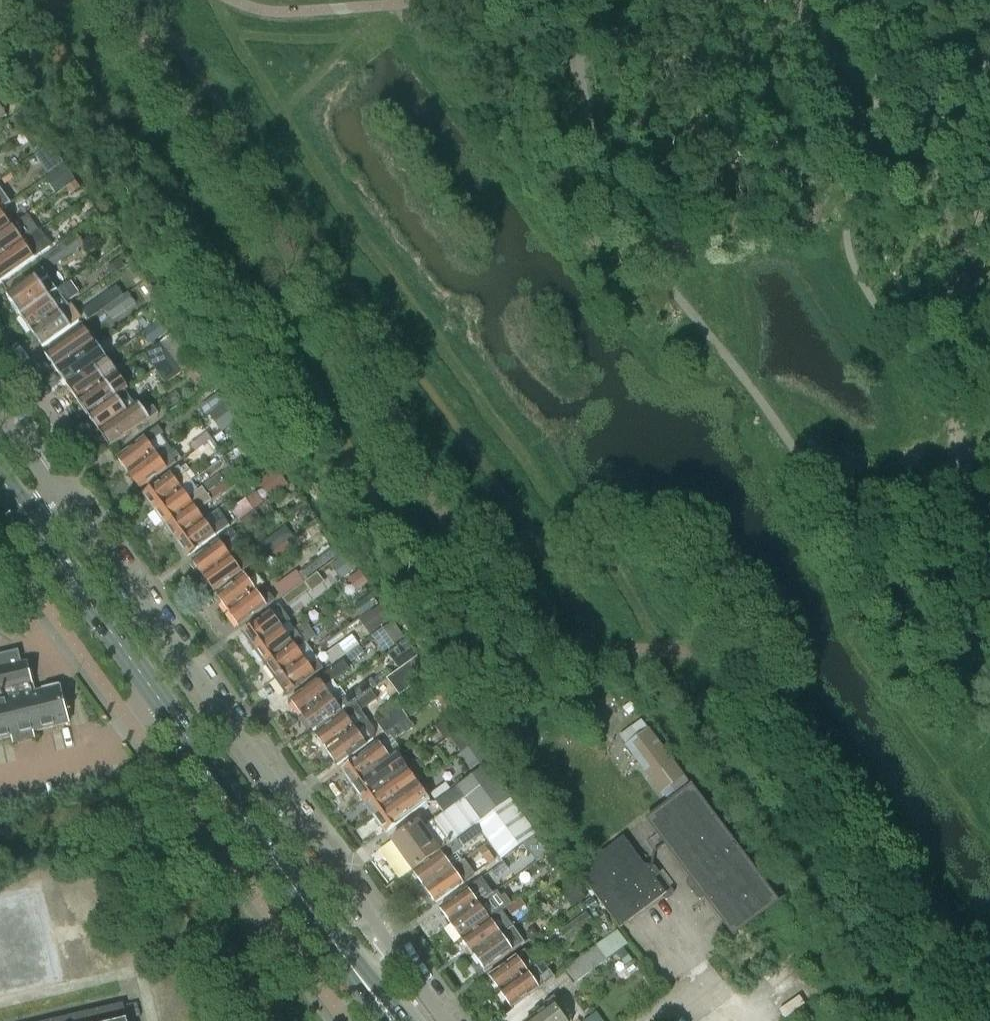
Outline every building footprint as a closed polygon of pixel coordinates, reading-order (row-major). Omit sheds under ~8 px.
[(0,94),(0,105),(3,108),(16,99),(18,97),(11,87),(9,88),(0,94)] [(8,117),(0,106),(0,123),(8,117)] [(36,129),(25,137),(34,149),(45,142),(36,129)] [(65,167),(56,173),(65,186),(74,179),(75,179),(66,166),(65,167)] [(76,181),(66,187),(71,194),(81,187),(76,181)] [(11,227),(0,212),(0,234),(11,227)] [(35,233),(24,217),(11,227),(0,234),(0,258),(35,233)] [(0,258),(0,282),(47,249),(35,233),(0,258)] [(74,236),(54,250),(61,261),(82,247),(74,236)] [(119,258),(107,267),(112,275),(125,266),(119,258)] [(20,315),(21,316),(57,290),(44,271),(7,297),(13,305),(12,308),(17,315),(20,315)] [(21,316),(32,331),(68,306),(66,303),(81,292),(72,280),(57,290),(21,316)] [(127,292),(104,308),(111,318),(134,302),(127,292)] [(79,311),(86,321),(104,309),(97,299),(79,311)] [(79,321),(68,306),(32,331),(43,347),(79,321)] [(152,342),(167,332),(160,321),(145,331),(152,342)] [(56,370),(92,345),(95,343),(84,327),(45,355),(56,370)] [(175,334),(160,344),(170,359),(181,374),(196,364),(175,334)] [(155,370),(170,359),(160,344),(145,355),(155,370)] [(56,370),(67,386),(103,361),(92,345),(56,370)] [(181,374),(170,359),(155,370),(166,385),(181,374)] [(67,386),(78,401),(114,376),(103,361),(67,386)] [(78,401),(89,416),(125,391),(128,388),(118,373),(114,376),(78,401)] [(135,406),(125,391),(89,416),(99,431),(127,412),(135,406)] [(226,401),(221,393),(202,407),(208,415),(226,401)] [(229,399),(209,414),(223,432),(242,417),(229,399)] [(127,412),(99,431),(110,447),(158,414),(153,407),(145,413),(139,403),(135,406),(127,412)] [(118,457),(129,473),(167,445),(160,435),(163,433),(159,427),(118,457)] [(208,442),(189,456),(195,464),(214,451),(208,442)] [(167,445),(129,473),(140,489),(176,462),(174,459),(179,455),(177,452),(173,454),(167,445)] [(227,479),(229,477),(237,471),(232,464),(221,472),(227,479)] [(144,494),(155,509),(190,483),(183,474),(189,469),(186,465),(180,469),(179,467),(144,494)] [(271,496),(286,485),(275,470),(260,482),(271,496)] [(190,483),(155,509),(166,525),(205,495),(205,494),(223,481),(218,475),(196,492),(190,483)] [(166,525),(177,540),(204,520),(197,510),(211,500),(213,502),(235,485),(229,477),(227,479),(205,495),(166,525)] [(232,510),(239,519),(253,509),(246,499),(232,510)] [(255,510),(240,521),(247,531),(262,520),(255,510)] [(210,529),(204,520),(177,540),(188,556),(229,525),(224,518),(210,529)] [(316,526),(294,542),(299,549),(321,533),(316,526)] [(288,539),(282,530),(258,547),(265,556),(288,539)] [(203,576),(231,556),(224,547),(238,537),(233,531),(192,560),(203,576)] [(290,545),(277,555),(281,561),(295,552),(290,545)] [(337,555),(332,549),(302,570),(307,577),(337,555)] [(344,556),(334,564),(344,577),(354,569),(355,568),(346,555),(344,556)] [(231,556),(203,576),(214,592),(256,562),(251,556),(237,566),(231,556)] [(228,612),(256,591),(264,585),(253,570),(217,596),(228,612)] [(357,573),(352,577),(360,588),(365,584),(366,583),(358,572),(357,573)] [(283,599),(301,586),(305,582),(298,573),(276,589),(283,599)] [(306,593),(301,586),(283,599),(288,606),(306,593)] [(256,591),(228,612),(240,627),(274,600),(270,593),(261,599),(256,591)] [(254,648),(290,622),(278,605),(243,632),(254,648)] [(382,605),(360,619),(371,634),(392,620),(382,605)] [(296,631),(290,622),(254,648),(265,664),(311,631),(306,623),(296,631)] [(403,637),(392,622),(373,636),(384,651),(403,637)] [(276,679),(313,654),(306,644),(316,637),(311,631),(265,664),(276,679)] [(352,635),(325,654),(331,663),(344,653),(345,654),(359,644),(352,635)] [(405,640),(388,653),(398,666),(415,654),(405,640)] [(12,740),(12,744),(16,743),(16,744),(25,742),(25,741),(39,737),(38,730),(54,727),(54,730),(73,726),(62,683),(42,687),(43,690),(35,692),(28,662),(23,664),(20,650),(0,655),(0,743),(12,740)] [(323,668),(313,654),(276,679),(287,695),(323,668)] [(400,696),(429,674),(416,657),(387,678),(400,696)] [(291,699),(302,715),(330,695),(338,689),(331,680),(348,668),(343,661),(291,699)] [(336,704),(330,695),(302,715),(313,731),(349,705),(350,706),(377,686),(372,678),(336,704)] [(315,733),(326,749),(367,720),(361,711),(378,699),(371,690),(341,712),(342,713),(315,733)] [(400,707),(377,723),(385,734),(399,724),(408,718),(400,707)] [(453,713),(438,724),(447,737),(463,726),(453,713)] [(367,720),(326,749),(338,765),(373,739),(375,731),(367,720)] [(399,724),(385,734),(389,739),(391,742),(405,732),(399,724)] [(451,737),(461,751),(475,741),(465,727),(451,737)] [(671,786),(678,796),(691,786),(648,729),(626,746),(662,793),(671,786)] [(478,742),(460,755),(463,758),(471,753),(479,764),(489,757),(478,742)] [(353,786),(392,757),(383,743),(377,744),(341,770),(353,786)] [(392,757),(353,786),(363,801),(403,772),(408,769),(397,754),(392,757)] [(424,828),(440,850),(477,824),(502,859),(537,834),(486,765),(437,801),(445,812),(424,828)] [(403,772),(363,801),(374,816),(411,790),(419,784),(408,769),(403,772)] [(450,788),(446,783),(431,794),(435,799),(450,788)] [(411,790),(374,816),(386,832),(425,803),(430,800),(419,784),(411,790)] [(691,786),(678,796),(647,819),(666,845),(733,935),(778,901),(691,786)] [(440,850),(424,828),(419,821),(391,841),(413,870),(440,850)] [(464,847),(483,834),(477,825),(458,839),(464,847)] [(651,866),(645,865),(624,836),(579,870),(577,871),(619,928),(666,894),(650,873),(652,872),(652,866),(651,866)] [(413,871),(425,887),(459,862),(453,855),(462,849),(456,840),(413,871)] [(484,844),(468,855),(477,868),(493,857),(484,844)] [(556,852),(546,859),(553,869),(563,862),(556,852)] [(461,861),(459,862),(425,887),(436,902),(464,883),(460,877),(468,871),(461,861)] [(451,924),(493,894),(482,878),(440,908),(451,924)] [(586,898),(576,884),(562,894),(572,908),(586,898)] [(451,924),(462,939),(499,913),(506,908),(512,904),(505,895),(501,897),(497,891),(493,894),(451,924)] [(512,904),(506,908),(511,915),(525,905),(519,898),(512,904)] [(474,955),(510,929),(499,913),(462,939),(474,955)] [(569,941),(592,925),(595,923),(587,913),(562,931),(569,941)] [(595,923),(592,925),(602,940),(614,931),(615,930),(605,916),(603,917),(595,923)] [(527,933),(531,939),(537,934),(533,928),(527,933)] [(510,929),(474,955),(485,970),(524,942),(517,933),(514,935),(510,929)] [(625,945),(615,932),(565,970),(574,982),(625,945)] [(500,991),(536,965),(525,950),(489,976),(500,991)] [(536,965),(500,991),(512,1007),(539,988),(540,988),(553,979),(549,972),(544,976),(536,965)] [(554,998),(544,1005),(546,1008),(529,1020),(571,1020),(554,998)] [(123,1003),(47,1020),(127,1020),(123,1003)]
